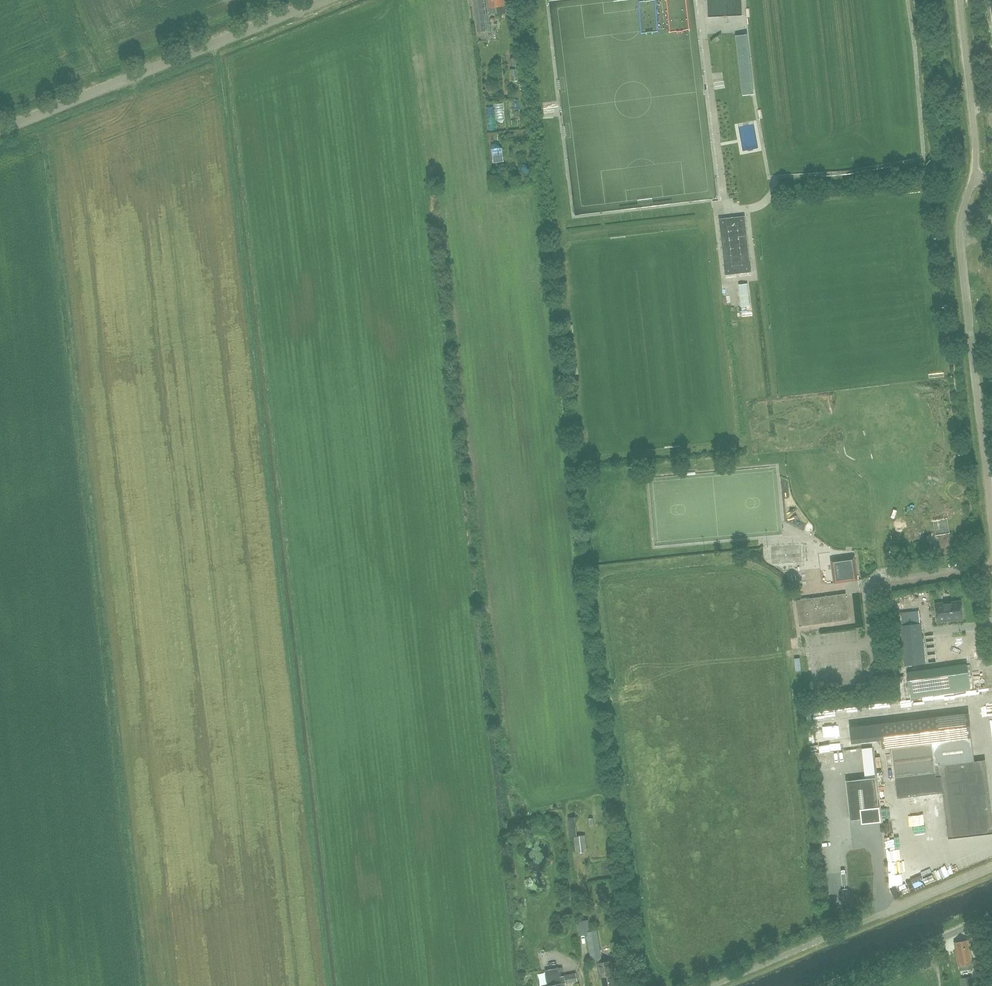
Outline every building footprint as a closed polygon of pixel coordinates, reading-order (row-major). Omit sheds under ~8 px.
[(488,14),(506,12),(505,5),(504,0),(474,0),(478,32),(486,31),(484,15),(488,14)] [(745,34),(736,35),(742,95),(751,94),(753,94),(745,34)] [(751,272),(750,260),(745,215),(719,218),(726,275),(751,272)] [(747,283),(738,284),(741,306),(750,305),(747,283)] [(855,557),(831,560),(834,583),(858,580),(855,557)] [(846,594),(837,595),(796,601),(800,627),(850,620),(846,594)] [(936,604),(938,622),(963,619),(961,602),(936,604)] [(906,665),(925,663),(921,623),(901,625),(906,665)] [(972,691),(991,689),(990,675),(978,676),(979,683),(971,684),(972,691)] [(970,680),(938,682),(938,688),(970,686),(970,680)] [(931,741),(891,746),(895,777),(935,772),(935,766),(939,765),(948,838),(991,833),(991,821),(988,790),(978,791),(971,736),(931,741)] [(872,747),(862,748),(865,778),(846,780),(850,820),(862,819),(862,823),(880,821),(879,807),(878,807),(872,747)] [(576,853),(587,851),(585,834),(574,836),(576,853)] [(591,962),(602,960),(597,930),(586,932),(591,962)] [(960,970),(972,968),(968,940),(955,942),(960,970)] [(613,960),(597,962),(599,976),(601,976),(603,985),(617,985),(613,960)] [(548,985),(545,985),(564,985),(563,984),(578,981),(576,973),(565,975),(565,976),(560,977),(559,968),(546,970),(548,985)] [(971,977),(961,978),(963,985),(972,985),(971,977)]
